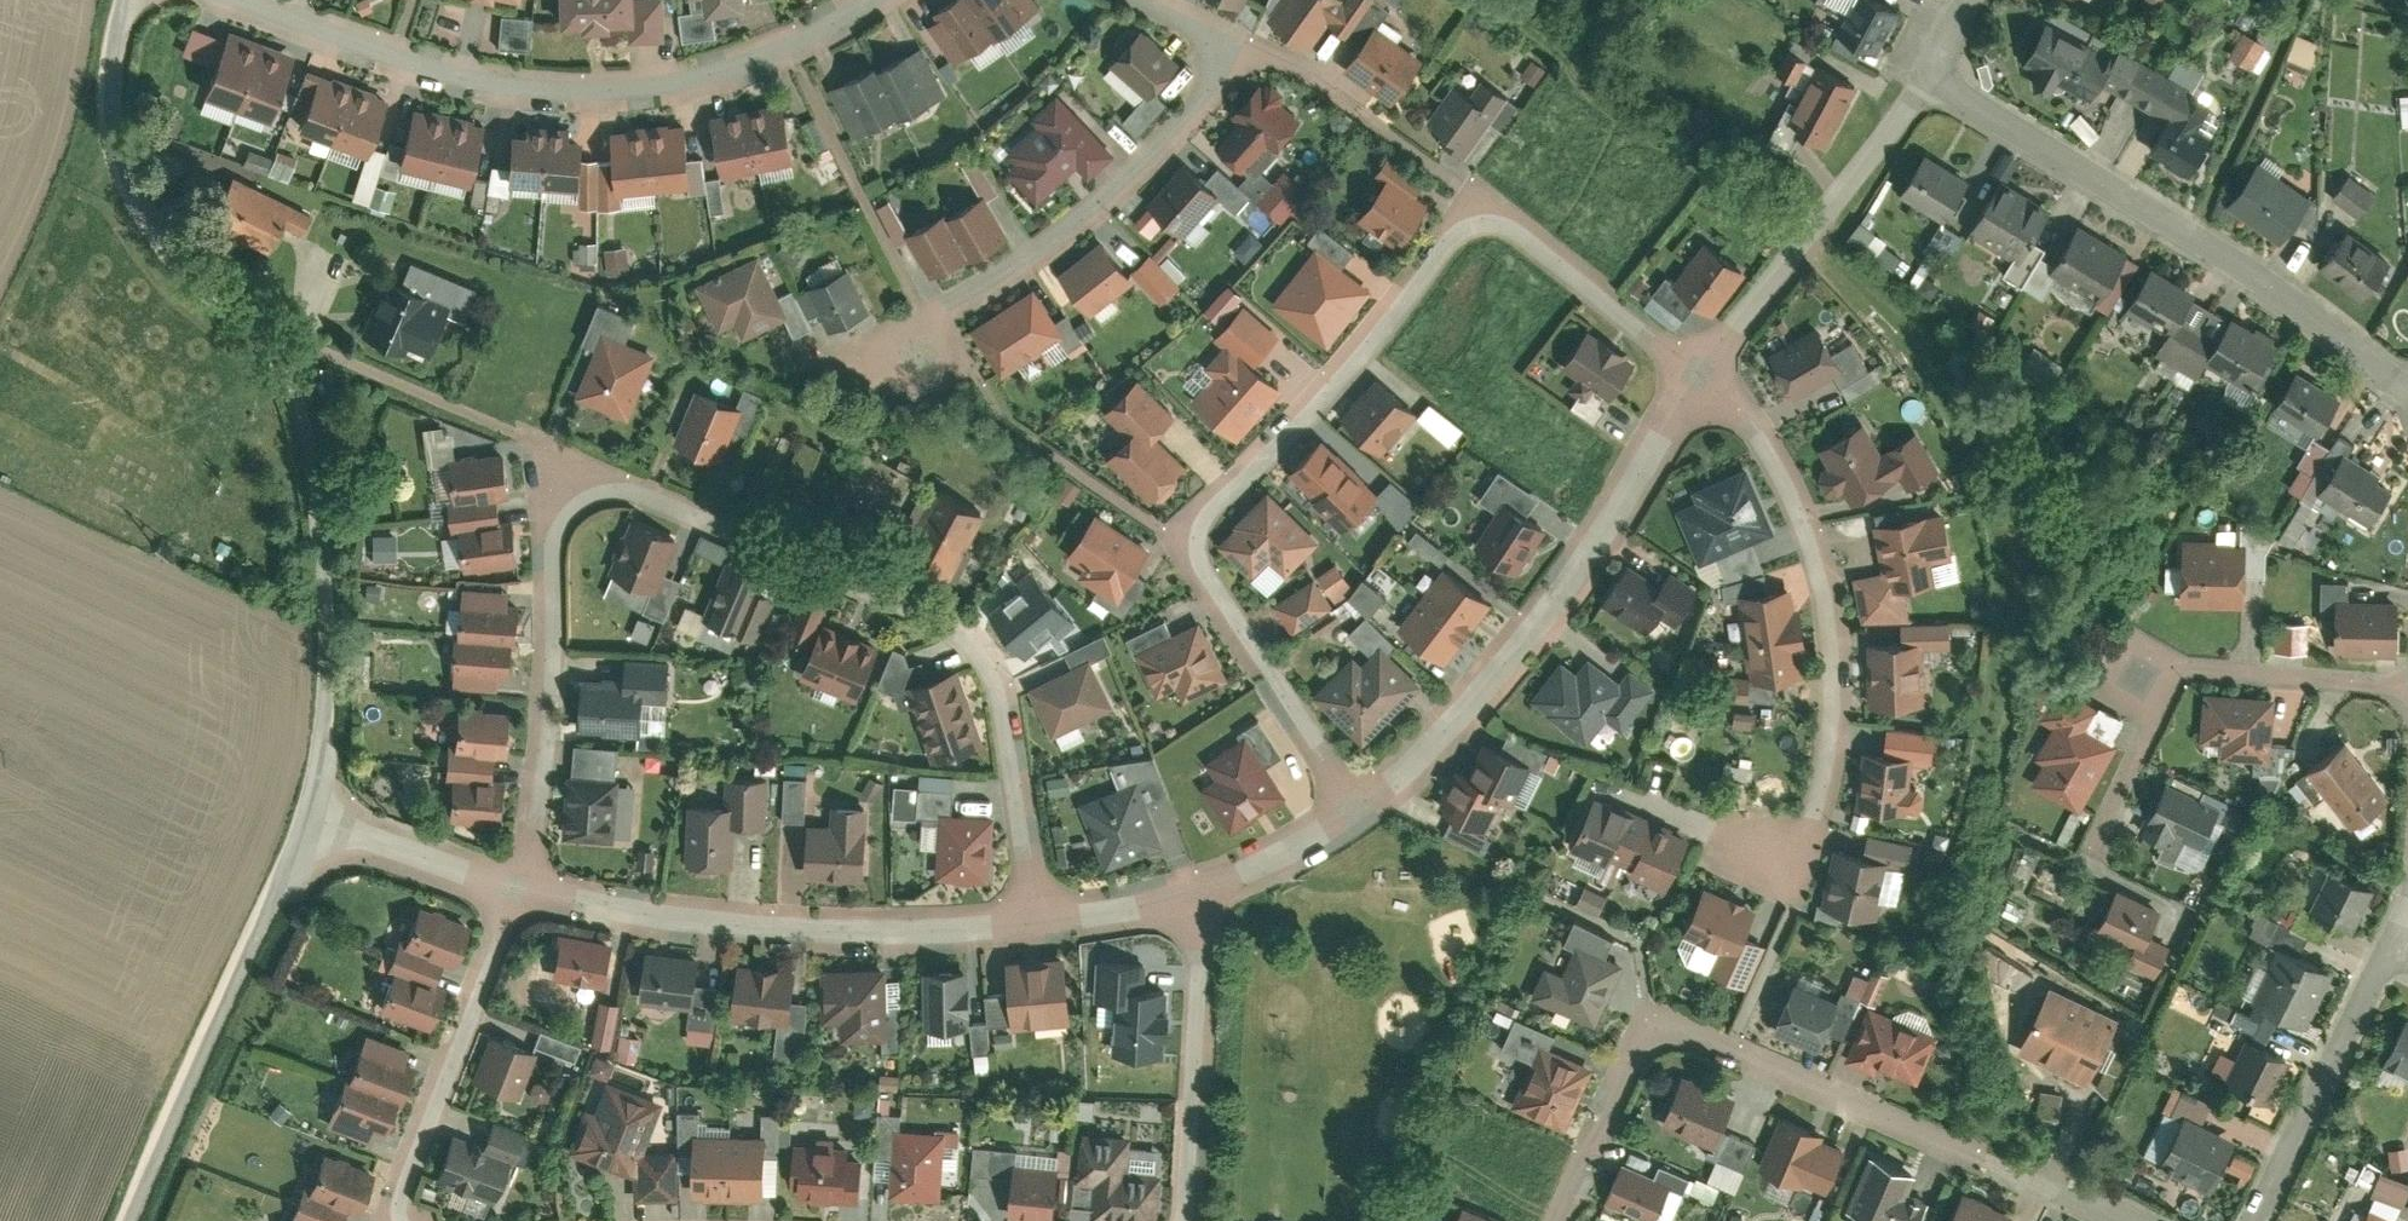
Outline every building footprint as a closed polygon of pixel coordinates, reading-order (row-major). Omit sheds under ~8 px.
[(557,26),(580,26),(581,32),(613,31),(613,25),(629,24),(629,44),(665,43),(664,3),(637,3),(637,0),(556,0),(557,26)] [(692,13),(680,15),(683,43),(714,39),(711,13),(704,13),(703,0),(691,0),(692,13)] [(704,13),(711,13),(747,8),(746,0),(703,0),(704,13)] [(935,17),(940,23),(934,27),(959,63),(997,37),(972,0),(960,0),(935,17)] [(997,37),(1000,40),(1029,20),(1015,0),(972,0),(997,37)] [(1267,20),(1309,51),(1333,17),(1336,19),(1331,26),(1346,37),(1374,0),(1350,0),(1347,5),(1344,3),(1345,0),(1281,0),(1267,20)] [(1902,10),(1885,0),(1851,0),(1853,1),(1838,28),(1841,30),(1868,45),(1879,51),(1902,10)] [(533,20),(501,17),(497,51),(530,54),(533,20)] [(2093,45),(2046,21),(2026,59),(2040,66),(2034,78),(2035,86),(2046,92),(2054,89),(2060,77),(2073,83),(2076,77),(2087,57),(2093,45)] [(1379,24),(1344,69),(1392,105),(1427,60),(1379,24)] [(1860,59),(1868,45),(1841,30),(1834,44),(1860,59)] [(213,70),(223,42),(193,32),(183,60),(213,70)] [(213,70),(203,96),(271,120),(294,57),(226,32),(223,42),(213,70)] [(2269,47),(2244,32),(2231,56),(2256,70),(2269,47)] [(1119,56),(1111,66),(1113,68),(1146,97),(1149,100),(1150,101),(1157,93),(1179,69),(1139,34),(1136,37),(1133,34),(1116,53),(1119,56)] [(2319,43),(2301,35),(2288,64),(2310,74),(2319,54),(2315,52),(2319,43)] [(2105,66),(2108,67),(2101,80),(2167,118),(2176,123),(2182,126),(2200,94),(2172,78),(2116,46),(2105,66)] [(923,49),(880,74),(902,115),(906,120),(949,96),(923,49)] [(1777,70),(1796,80),(1808,60),(1788,49),(1777,70)] [(2086,97),(2091,93),(2094,94),(2101,80),(2108,67),(2105,66),(2087,57),(2076,77),(2077,85),(2077,92),(2086,97)] [(2185,57),(2172,78),(2200,94),(2205,86),(2197,82),(2205,68),(2185,57)] [(1795,83),(1805,89),(1818,65),(1808,60),(1796,80),(1795,83)] [(1859,83),(1820,62),(1818,65),(1805,89),(1792,112),(1802,117),(1796,127),(1825,143),(1859,83)] [(1538,83),(1548,69),(1539,63),(1529,76),(1538,83)] [(876,67),(830,91),(856,140),(902,115),(880,74),(876,67)] [(1052,71),(1040,82),(1051,93),(1062,83),(1052,71)] [(319,73),(297,130),(310,135),(303,153),(324,161),(331,143),(366,157),(388,99),(319,73)] [(1496,90),(1483,81),(1474,93),(1487,102),(1496,90)] [(1455,84),(1427,122),(1444,134),(1439,142),(1453,152),(1458,144),(1465,149),(1492,111),(1455,84)] [(1301,126),(1254,88),(1232,116),(1238,122),(1215,151),(1244,174),(1267,144),(1279,154),(1301,126)] [(1170,105),(1157,93),(1150,101),(1149,100),(1126,125),(1141,138),(1170,105)] [(994,156),(1039,203),(1076,167),(1089,181),(1117,155),(1058,94),(1032,119),(1034,121),(1008,146),(1006,144),(994,156)] [(780,106),(745,113),(756,169),(791,162),(780,106)] [(484,125),(413,107),(401,157),(388,154),(382,177),(397,181),(400,167),(404,168),(431,174),(438,176),(465,183),(470,184),(484,125)] [(745,113),(711,120),(722,175),(727,174),(730,187),(758,181),(756,169),(745,113)] [(2205,147),(2173,128),(2176,123),(2167,118),(2164,123),(2147,152),(2188,176),(2205,147)] [(525,135),(510,135),(507,185),(513,185),(540,186),(542,187),(580,189),(582,189),(584,139),(566,138),(567,127),(526,125),(525,135)] [(627,133),(612,134),(615,182),(615,192),(624,192),(656,190),(668,189),(688,188),(689,187),(687,161),(685,129),(670,130),(670,126),(627,128),(627,133)] [(285,134),(266,127),(254,160),(272,167),(285,134)] [(1184,166),(1209,189),(1223,174),(1192,145),(1178,160),(1184,166)] [(1927,151),(1899,193),(1941,222),(1943,218),(1969,180),(1927,151)] [(386,153),(369,153),(352,202),(368,208),(386,153)] [(2260,162),(2280,176),(2287,167),(2267,153),(2260,162)] [(983,196),(986,202),(1000,194),(977,154),(963,163),(983,196)] [(705,160),(687,161),(689,187),(690,187),(707,186),(705,160)] [(1389,179),(1416,199),(1424,187),(1387,160),(1374,177),(1385,185),(1389,179)] [(2260,162),(2229,205),(2280,242),(2311,199),(2280,176),(2260,162)] [(1184,166),(1147,205),(1183,238),(1186,234),(1199,220),(1219,199),(1209,189),(1184,166)] [(431,174),(404,168),(400,182),(427,189),(431,174)] [(491,169),(489,182),(485,209),(485,213),(500,215),(506,171),(491,169)] [(1274,184),(1258,203),(1280,223),(1309,190),(1287,170),(1274,184)] [(465,183),(438,176),(435,189),(461,196),(465,183)] [(1250,196),(1258,203),(1274,184),(1265,176),(1260,181),(1262,182),(1250,196)] [(2350,176),(2333,198),(2358,218),(2376,195),(2350,176)] [(726,214),(721,178),(707,180),(712,216),(726,214)] [(2002,178),(1971,229),(2022,260),(2053,209),(2002,178)] [(310,213),(231,179),(214,216),(274,242),(282,224),(302,233),(310,213)] [(1385,185),(1359,220),(1371,229),(1387,241),(1399,250),(1429,209),(1416,199),(1389,179),(1385,185)] [(489,182),(475,181),(472,207),(485,209),(489,182)] [(615,192),(615,182),(598,183),(600,213),(617,212),(615,192)] [(540,186),(513,185),(512,198),(540,199),(540,186)] [(386,189),(379,186),(371,208),(379,211),(386,189)] [(707,186),(690,187),(691,196),(707,195),(707,186)] [(580,189),(542,187),(542,204),(579,206),(580,189)] [(688,188),(668,189),(668,200),(689,199),(688,188)] [(397,193),(386,189),(379,211),(389,214),(397,193)] [(582,189),(580,189),(579,206),(579,210),(590,211),(591,189),(582,189)] [(1708,189),(1698,202),(1711,213),(1722,200),(1708,189)] [(656,190),(624,192),(625,204),(657,202),(656,190)] [(947,218),(969,256),(972,261),(1009,240),(986,202),(983,196),(947,218)] [(906,236),(910,233),(890,199),(872,210),(895,248),(908,240),(906,236)] [(910,233),(906,236),(908,240),(931,279),(969,256),(947,218),(944,214),(910,233)] [(1956,227),(1943,218),(1941,222),(1928,241),(1941,250),(1956,227)] [(1212,231),(1199,220),(1186,234),(1187,236),(1185,238),(1196,249),(1212,231)] [(1895,269),(1907,254),(1862,220),(1850,236),(1895,269)] [(1317,248),(1343,269),(1355,253),(1320,225),(1306,243),(1315,250),(1317,248)] [(1683,267),(1708,237),(1694,226),(1669,256),(1683,267)] [(2077,226),(2050,269),(2060,275),(2100,300),(2127,257),(2077,226)] [(1387,241),(1371,229),(1362,241),(1378,253),(1387,241)] [(2352,229),(2322,266),(2363,300),(2394,263),(2352,229)] [(1253,232),(1234,250),(1245,262),(1264,244),(1253,232)] [(1172,238),(1155,255),(1167,267),(1184,249),(1172,238)] [(1749,271),(1706,240),(1676,282),(1673,286),(1696,302),(1716,316),(1749,271)] [(1104,244),(1062,279),(1093,317),(1135,282),(1104,244)] [(590,245),(578,245),(579,266),(590,265),(590,245)] [(627,248),(605,250),(608,278),(630,276),(627,248)] [(1328,350),(1373,293),(1343,269),(1317,248),(1315,250),(1272,305),(1328,350)] [(760,255),(696,284),(719,334),(735,327),(742,342),(786,322),(790,320),(782,303),(760,255)] [(1151,255),(1131,275),(1162,307),(1182,288),(1151,255)] [(849,266),(807,287),(829,333),(871,312),(849,266)] [(410,267),(401,288),(423,298),(418,309),(444,321),(461,325),(474,294),(410,267)] [(2196,294),(2152,268),(2124,313),(2166,339),(2167,340),(2180,319),(2196,294)] [(1641,299),(1654,284),(1641,273),(1628,288),(1641,299)] [(2100,300),(2060,275),(2053,287),(2093,312),(2100,300)] [(1684,319),(1696,302),(1673,286),(1676,282),(1668,276),(1653,296),(1684,319)] [(1233,280),(1204,307),(1221,325),(1250,297),(1233,280)] [(401,288),(387,281),(362,335),(398,352),(404,340),(410,343),(427,351),(429,352),(444,321),(418,309),(423,298),(401,288)] [(2005,284),(1997,297),(2003,301),(2011,288),(2005,284)] [(1036,293),(973,334),(1002,379),(1062,340),(1065,338),(1036,293)] [(798,296),(782,303),(790,320),(786,322),(794,340),(814,331),(798,296)] [(584,346),(596,351),(603,333),(628,343),(637,320),(601,305),(584,346)] [(1239,354),(1241,351),(1256,365),(1281,339),(1245,305),(1214,337),(1224,347),(1228,343),(1239,354)] [(2232,316),(2217,341),(2204,362),(2206,364),(2249,390),(2278,345),(2232,316)] [(2217,341),(2180,319),(2167,340),(2166,339),(2156,355),(2196,380),(2206,364),(2204,362),(2217,341)] [(1820,326),(1770,354),(1794,398),(1835,375),(1845,370),(1836,355),(1820,326)] [(1065,338),(1062,340),(1070,353),(1085,343),(1077,331),(1065,338)] [(628,343),(603,333),(596,351),(576,399),(629,420),(656,355),(628,343)] [(1586,335),(1564,367),(1578,377),(1568,391),(1580,399),(1586,404),(1596,389),(1607,397),(1611,400),(1634,368),(1620,358),(1625,352),(1603,337),(1598,343),(1586,335)] [(427,351),(410,343),(405,354),(422,362),(427,351)] [(1192,401),(1237,443),(1285,393),(1256,365),(1241,351),(1239,354),(1228,343),(1205,367),(1215,376),(1205,388),(1192,401)] [(1836,355),(1845,370),(1835,375),(1842,388),(1871,372),(1856,344),(1836,355)] [(1191,375),(1205,388),(1215,376),(1205,367),(1202,364),(1191,375)] [(2300,366),(2273,408),(2316,437),(2344,394),(2300,366)] [(1377,379),(1341,419),(1382,455),(1417,415),(1377,379)] [(1129,438),(1107,459),(1150,503),(1186,467),(1157,438),(1177,418),(1138,380),(1104,413),(1129,438)] [(743,409),(734,431),(747,436),(765,396),(739,385),(731,404),(743,409)] [(696,389),(673,443),(720,463),(734,431),(743,409),(731,404),(696,389)] [(1607,397),(1596,389),(1586,404),(1580,399),(1574,408),(1597,425),(1607,411),(1601,406),(1607,397)] [(1431,404),(1418,420),(1433,433),(1446,418),(1431,404)] [(1446,418),(1433,433),(1450,448),(1465,431),(1447,416),(1446,418)] [(1822,470),(1820,482),(1827,493),(1838,496),(1846,492),(1856,508),(1901,481),(1896,472),(1887,458),(1864,421),(1819,449),(1830,466),(1822,470)] [(1914,487),(1933,475),(1908,435),(1889,446),(1894,454),(1887,458),(1896,472),(1903,468),(1914,487)] [(823,451),(802,441),(789,470),(810,479),(823,451)] [(1347,471),(1321,444),(1293,472),(1320,499),(1347,471)] [(504,452),(450,459),(455,496),(456,501),(496,496),(509,495),(504,452)] [(2329,482),(2321,495),(2371,527),(2397,486),(2346,454),(2329,482)] [(1676,510),(1699,565),(1716,558),(1752,542),(1775,532),(1747,466),(1690,490),(1695,502),(1676,510)] [(1504,501),(1527,517),(1540,498),(1499,470),(1479,499),(1497,511),(1504,501)] [(1375,497),(1347,471),(1320,499),(1317,502),(1344,529),(1375,497)] [(2321,495),(2329,482),(2318,475),(2301,501),(2302,501),(2313,508),(2321,495)] [(447,497),(455,496),(454,491),(441,493),(444,517),(449,516),(447,497)] [(1320,542),(1267,492),(1235,525),(1236,527),(1217,546),(1251,579),(1270,560),(1287,576),(1320,542)] [(953,583),(987,516),(942,493),(908,560),(953,583)] [(499,524),(496,496),(456,501),(455,496),(447,497),(449,516),(452,537),(460,536),(459,529),(499,524)] [(1515,575),(1546,530),(1527,517),(1504,501),(1497,511),(1473,546),(1515,575)] [(2313,508),(2302,501),(2294,515),(2295,516),(2305,522),(2314,508),(2313,508)] [(1154,552),(1097,514),(1068,557),(1084,567),(1077,578),(1099,592),(1118,605),(1134,581),(1154,552)] [(1882,574),(1855,577),(1861,624),(1911,618),(1907,588),(1940,584),(1936,558),(1953,556),(1947,514),(1876,524),(1882,574)] [(2305,522),(2295,516),(2280,540),(2294,548),(2309,525),(2305,522)] [(676,538),(631,519),(608,573),(613,575),(653,592),(661,573),(676,538)] [(2248,541),(2248,542),(2267,554),(2275,541),(2244,521),(2238,529),(2241,529),(2241,541),(2248,541)] [(499,524),(459,529),(460,536),(463,567),(464,571),(517,565),(512,522),(499,524)] [(1408,541),(1441,565),(1450,554),(1417,529),(1408,541)] [(2221,529),(2221,541),(2241,541),(2241,529),(2238,529),(2221,529)] [(463,567),(460,536),(452,537),(442,538),(446,569),(463,567)] [(2183,540),(2182,607),(2247,607),(2248,542),(2248,541),(2241,541),(2221,541),(2183,540)] [(1752,542),(1716,558),(1726,581),(1764,572),(1752,542)] [(765,576),(727,560),(704,616),(707,617),(742,631),(744,627),(748,629),(763,592),(759,591),(765,576)] [(1270,560),(1251,579),(1268,595),(1287,576),(1270,560)] [(1337,563),(1317,577),(1336,604),(1356,590),(1337,563)] [(1630,566),(1604,606),(1644,633),(1655,616),(1668,596),(1670,593),(1630,566)] [(1445,568),(1398,629),(1446,666),(1493,604),(1445,568)] [(1076,623),(1032,572),(989,608),(1027,656),(1053,632),(1060,638),(1076,623)] [(1739,594),(1767,589),(1764,572),(1726,581),(1729,602),(1740,600),(1739,594)] [(653,592),(645,612),(665,621),(682,582),(661,573),(653,592)] [(645,612),(653,592),(613,575),(605,595),(645,612)] [(2319,626),(2338,626),(2339,601),(2348,601),(2349,577),(2321,576),(2319,626)] [(1314,577),(1273,606),(1294,636),(1335,607),(1314,577)] [(1145,588),(1134,581),(1118,605),(1099,592),(1095,598),(1126,618),(1145,588)] [(1366,582),(1351,600),(1369,614),(1383,597),(1366,582)] [(1767,589),(1739,594),(1740,600),(1741,607),(1738,608),(1748,671),(1750,670),(1752,683),(1807,675),(1802,645),(1807,644),(1803,618),(1798,619),(1793,585),(1767,589)] [(459,633),(458,640),(515,644),(517,608),(504,607),(505,594),(462,591),(461,607),(459,633)] [(828,603),(805,593),(786,638),(808,648),(828,603)] [(1688,609),(1668,596),(1655,616),(1675,629),(1688,609)] [(2338,626),(2337,655),(2399,657),(2401,602),(2348,601),(2339,601),(2338,626)] [(459,633),(461,607),(449,606),(447,632),(459,633)] [(742,631),(707,617),(698,639),(733,653),(742,631)] [(1373,654),(1381,646),(1390,655),(1399,647),(1369,617),(1352,633),(1373,654)] [(653,623),(640,618),(632,636),(645,642),(653,623)] [(825,621),(800,677),(818,685),(840,695),(857,702),(882,646),(825,621)] [(1135,653),(1172,635),(1166,621),(1125,640),(1134,658),(1137,657),(1135,653)] [(1172,635),(1135,653),(1137,657),(1157,700),(1176,690),(1183,704),(1228,683),(1199,622),(1172,635)] [(1904,623),(1904,644),(1922,643),(1952,643),(1952,623),(1904,623)] [(2310,624),(2276,623),(2275,653),(2309,654),(2310,624)] [(375,633),(361,633),(361,648),(374,649),(375,633)] [(1068,656),(1074,668),(1092,660),(1094,664),(1113,655),(1104,638),(1068,656)] [(515,644),(458,640),(454,639),(454,641),(452,667),(451,688),(497,691),(498,678),(512,679),(515,644)] [(452,667),(454,641),(441,640),(439,666),(452,667)] [(1904,644),(1869,644),(1869,707),(1922,707),(1922,643),(1904,644)] [(1353,656),(1313,696),(1364,747),(1424,688),(1390,655),(1381,646),(1373,654),(1362,665),(1353,656)] [(369,676),(370,654),(356,654),(356,676),(369,676)] [(583,679),(579,733),(641,738),(644,695),(668,697),(671,662),(627,659),(625,682),(583,679)] [(1074,668),(1029,691),(1054,739),(1057,738),(1080,726),(1116,708),(1094,664),(1092,660),(1074,668)] [(1562,665),(1532,703),(1587,746),(1588,744),(1591,741),(1608,719),(1622,731),(1625,733),(1657,693),(1629,670),(1617,684),(1587,660),(1575,675),(1562,665)] [(734,679),(737,682),(758,674),(756,668),(748,661),(734,679)] [(959,668),(906,686),(921,730),(928,750),(933,764),(986,746),(959,668)] [(758,674),(737,682),(742,693),(762,685),(758,674)] [(1751,677),(1728,675),(1727,700),(1750,701),(1751,677)] [(2032,699),(2042,705),(2054,685),(2043,678),(2032,699)] [(840,695),(818,685),(813,696),(835,706),(840,695)] [(2080,812),(2118,747),(2114,745),(2085,728),(2097,708),(2058,686),(2039,719),(2054,727),(2036,758),(2044,763),(2036,776),(2044,780),(2039,788),(2080,812)] [(2279,699),(2206,692),(2202,739),(2224,741),(2223,760),(2274,764),(2279,699)] [(1727,703),(1711,700),(1710,710),(1726,712),(1727,703)] [(2099,704),(2097,708),(2085,728),(2114,745),(2128,721),(2099,704)] [(509,715),(455,713),(453,750),(453,755),(494,757),(507,757),(509,715)] [(1247,734),(1267,765),(1284,755),(1260,718),(1238,733),(1242,738),(1247,734)] [(1615,740),(1622,731),(1608,719),(1591,741),(1612,740),(1615,740)] [(1080,726),(1057,738),(1064,753),(1087,741),(1080,726)] [(928,750),(921,730),(913,733),(919,753),(928,750)] [(1933,732),(1916,731),(1914,753),(1932,755),(1933,732)] [(1267,765),(1247,734),(1242,738),(1207,760),(1218,778),(1202,788),(1230,832),(1287,795),(1267,765)] [(1508,738),(1502,752),(1526,764),(1531,766),(1538,752),(1508,738)] [(1601,754),(1612,740),(1591,741),(1588,744),(1601,754)] [(2392,796),(2348,740),(2308,772),(2352,827),(2392,796)] [(1469,778),(1457,773),(1438,812),(1474,829),(1490,796),(1507,804),(1526,764),(1502,752),(1485,744),(1469,778)] [(576,745),(573,778),(617,781),(619,749),(576,745)] [(493,785),(494,757),(453,755),(453,750),(445,749),(443,790),(452,790),(452,783),(493,785)] [(1915,757),(1864,751),(1857,808),(1907,814),(1915,757)] [(1137,779),(1147,806),(1170,797),(1154,758),(1125,763),(1111,768),(1119,786),(1137,779)] [(756,760),(756,772),(777,773),(778,761),(756,760)] [(906,771),(895,771),(894,795),(896,795),(906,795),(906,771)] [(922,788),(954,791),(956,774),(922,772),(920,788),(922,788)] [(1069,772),(1048,775),(1051,797),(1073,793),(1069,772)] [(887,783),(871,775),(861,793),(877,801),(887,783)] [(573,778),(568,777),(563,838),(617,842),(622,782),(617,781),(573,778)] [(712,876),(720,867),(735,868),(737,827),(765,829),(767,778),(728,777),(727,807),(688,805),(686,866),(694,875),(712,876)] [(791,777),(789,822),(807,822),(809,778),(791,777)] [(1752,781),(1729,777),(1724,803),(1748,807),(1752,781)] [(1119,786),(1079,802),(1106,870),(1164,847),(1147,806),(1137,779),(1119,786)] [(493,785),(452,783),(452,790),(450,825),(504,827),(506,785),(493,785)] [(2219,811),(2166,783),(2141,831),(2166,844),(2171,833),(2186,841),(2200,848),(2215,820),(2219,811)] [(920,817),(941,819),(941,813),(952,814),(954,791),(922,788),(920,817)] [(906,795),(896,795),(895,811),(908,811),(909,796),(906,795)] [(1616,803),(1614,806),(1596,798),(1571,850),(1579,853),(1603,865),(1620,873),(1664,893),(1688,841),(1670,832),(1672,829),(1659,824),(1658,827),(1626,812),(1628,809),(1616,803)] [(808,824),(807,878),(824,879),(829,885),(844,885),(848,880),(865,880),(868,804),(832,803),(831,825),(808,824)] [(952,814),(941,813),(941,819),(939,851),(936,880),(990,884),(995,817),(952,814)] [(939,851),(941,819),(920,817),(918,850),(939,851)] [(2226,825),(2215,820),(2200,848),(2186,841),(2175,862),(2200,875),(2226,825)] [(1069,825),(1056,827),(1058,844),(1072,842),(1069,825)] [(1490,841),(1459,825),(1452,839),(1483,855),(1490,841)] [(1067,844),(1058,846),(1062,865),(1070,864),(1067,844)] [(1889,864),(1836,850),(1822,909),(1874,922),(1889,864)] [(1945,854),(1928,851),(1925,868),(1942,871),(1945,854)] [(1598,876),(1603,865),(1579,853),(1574,865),(1598,876)] [(1620,873),(1603,865),(1598,876),(1595,882),(1612,889),(1620,873)] [(2375,887),(2332,866),(2315,903),(2358,923),(2375,887)] [(1761,912),(1706,887),(1679,946),(1688,968),(1727,986),(1749,938),(1761,912)] [(1606,899),(1588,888),(1577,906),(1595,916),(1606,899)] [(2162,914),(2116,891),(2096,932),(2132,950),(2125,965),(2132,968),(2155,980),(2170,949),(2149,939),(2162,914)] [(471,927),(421,907),(407,941),(405,947),(443,962),(455,967),(471,927)] [(2251,932),(2270,941),(2281,919),(2261,910),(2251,932)] [(1577,945),(1606,958),(1615,939),(1577,922),(1567,944),(1575,948),(1577,945)] [(2281,946),(2300,955),(2309,937),(2281,923),(2272,941),(2281,946)] [(614,945),(561,934),(551,981),(601,991),(605,991),(605,987),(614,945)] [(432,988),(443,962),(405,947),(407,941),(399,938),(384,976),(391,979),(394,972),(432,988)] [(1767,946),(1749,938),(1727,986),(1745,994),(1767,946)] [(1546,966),(1532,998),(1595,1027),(1623,965),(1606,958),(1577,945),(1575,948),(1572,955),(1564,974),(1552,968),(1546,966)] [(2300,955),(2281,946),(2254,1001),(2305,1025),(2332,971),(2300,955)] [(1564,974),(1572,955),(1561,949),(1552,968),(1564,974)] [(985,972),(984,953),(970,954),(970,973),(985,972)] [(701,959),(645,954),(640,1003),(689,1008),(696,1008),(697,997),(701,959)] [(1066,957),(1007,961),(1010,1004),(1011,1025),(1011,1027),(1070,1023),(1066,957)] [(1147,964),(1100,962),(1098,1001),(1117,1001),(1115,1052),(1165,1054),(1169,991),(1146,989),(1147,964)] [(796,971),(738,966),(733,1021),(738,1021),(765,1024),(779,1025),(792,1026),(792,1021),(796,971)] [(1871,1009),(1876,1011),(1892,976),(1875,968),(1869,982),(1861,999),(1859,1003),(1871,1009)] [(888,969),(820,971),(821,1025),(840,1025),(840,1042),(885,1041),(889,1041),(889,1029),(888,969)] [(968,971),(924,972),(925,1031),(969,1030),(968,971)] [(432,988),(394,972),(391,979),(378,1012),(428,1032),(444,993),(432,988)] [(1861,999),(1869,982),(1854,975),(1846,993),(1861,999)] [(2052,985),(2018,1054),(2027,1059),(2089,1089),(2123,1019),(2078,998),(2052,985)] [(601,991),(599,1003),(620,1007),(623,990),(605,987),(605,991),(601,991)] [(1795,988),(1773,1032),(1819,1055),(1840,1011),(1795,988)] [(718,999),(697,997),(696,1008),(689,1008),(688,1028),(690,1028),(715,1031),(718,999)] [(620,1007),(599,1003),(590,1047),(611,1051),(620,1007)] [(1011,1025),(1010,1004),(997,1005),(998,1026),(1011,1025)] [(1908,1008),(1891,1018),(1876,1011),(1871,1009),(1846,1064),(1874,1077),(1878,1069),(1917,1087),(1939,1039),(1932,1036),(1928,1017),(1908,1008)] [(2256,1033),(2262,1021),(2237,1009),(2231,1021),(2256,1033)] [(1496,1019),(1512,1027),(1516,1018),(1500,1010),(1496,1019)] [(1501,1050),(1531,1064),(1540,1045),(1551,1050),(1557,1036),(1516,1018),(1512,1027),(1501,1050)] [(765,1024),(738,1021),(737,1034),(764,1036),(765,1024)] [(805,1046),(807,1022),(792,1021),(792,1026),(779,1025),(778,1045),(805,1046)] [(2396,1044),(2384,1066),(2407,1078),(2407,1024),(2396,1044)] [(715,1031),(690,1028),(688,1044),(714,1047),(715,1031)] [(901,1029),(889,1029),(889,1041),(885,1041),(885,1056),(901,1056),(901,1029)] [(990,1030),(976,1031),(977,1054),(991,1053),(990,1030)] [(1014,1032),(995,1034),(996,1049),(1015,1048),(1014,1032)] [(581,1048),(541,1033),(536,1047),(576,1062),(581,1048)] [(531,1051),(490,1036),(473,1083),(514,1098),(531,1051)] [(642,1040),(620,1036),(615,1060),(637,1064),(642,1040)] [(365,1037),(346,1082),(398,1103),(412,1070),(399,1065),(404,1053),(365,1037)] [(2290,1061),(2246,1041),(2226,1087),(2269,1106),(2290,1061)] [(1531,1064),(1511,1110),(1565,1134),(1594,1069),(1551,1050),(1540,1045),(1531,1064)] [(616,1062),(596,1054),(589,1072),(609,1080),(616,1062)] [(2174,1080),(2181,1064),(2166,1057),(2159,1073),(2174,1080)] [(1737,1101),(1685,1078),(1673,1105),(1664,1126),(1662,1130),(1714,1153),(1737,1101)] [(398,1103),(346,1082),(328,1127),(367,1143),(372,1131),(385,1136),(398,1103)] [(569,1153),(632,1180),(644,1151),(662,1107),(604,1083),(591,1115),(586,1112),(569,1153)] [(2188,1118),(2197,1098),(2176,1087),(2164,1111),(2186,1121),(2188,1118)] [(731,1107),(732,1091),(717,1090),(716,1105),(731,1107)] [(881,1114),(890,1115),(892,1094),(881,1093),(879,1114),(881,1114)] [(876,1098),(857,1097),(856,1115),(875,1116),(876,1098)] [(2188,1118),(2203,1125),(2213,1105),(2197,1098),(2188,1118)] [(1652,1120),(1664,1126),(1673,1105),(1661,1100),(1652,1120)] [(677,1112),(677,1151),(677,1173),(695,1172),(696,1135),(700,1135),(700,1126),(700,1112),(677,1112)] [(877,1156),(892,1158),(894,1130),(900,1130),(901,1116),(890,1115),(881,1114),(877,1156)] [(768,1137),(767,1143),(780,1143),(781,1116),(766,1116),(766,1137),(768,1137)] [(2186,1121),(2163,1170),(2212,1194),(2237,1141),(2203,1125),(2188,1118),(2186,1121)] [(1824,1138),(1782,1119),(1758,1172),(1801,1191),(1802,1187),(1827,1199),(1848,1153),(1823,1142),(1824,1138)] [(483,1150),(512,1162),(516,1163),(526,1138),(493,1124),(483,1150)] [(700,1126),(700,1135),(732,1136),(732,1127),(700,1126)] [(941,1203),(947,1134),(900,1130),(894,1130),(892,1158),(888,1199),(941,1203)] [(695,1172),(694,1199),(766,1201),(766,1197),(767,1157),(767,1143),(768,1137),(766,1137),(732,1136),(700,1135),(696,1135),(695,1172)] [(1082,1135),(1076,1180),(1095,1183),(1090,1220),(1156,1220),(1162,1177),(1121,1171),(1125,1140),(1082,1135)] [(1757,1150),(1729,1137),(1717,1164),(1745,1176),(1757,1150)] [(453,1138),(436,1181),(495,1205),(512,1162),(483,1150),(453,1138)] [(800,1189),(800,1200),(859,1203),(861,1167),(848,1166),(848,1158),(835,1158),(836,1141),(819,1140),(818,1147),(793,1146),(791,1189),(800,1189)] [(991,1149),(978,1147),(975,1176),(989,1178),(991,1149)] [(1014,1165),(1057,1170),(1058,1155),(1016,1150),(1014,1165)] [(632,1180),(633,1204),(678,1203),(677,1173),(677,1151),(644,1151),(632,1180)] [(375,1175),(325,1155),(311,1189),(309,1194),(347,1210),(359,1215),(375,1175)] [(780,1157),(767,1157),(766,1197),(778,1197),(780,1157)] [(1871,1158),(1848,1212),(1867,1220),(1923,1220),(1930,1205),(1911,1196),(1919,1179),(1871,1158)] [(1072,1162),(1061,1160),(1060,1170),(1070,1172),(1072,1162)] [(1745,1176),(1717,1164),(1708,1184),(1736,1196),(1745,1176)] [(1014,1165),(1008,1220),(1009,1220),(1052,1220),(1058,1171),(1057,1170),(1014,1165)] [(1663,1168),(1655,1184),(1672,1192),(1685,1199),(1693,1183),(1663,1168)] [(1607,1203),(1643,1220),(1658,1220),(1672,1192),(1655,1184),(1623,1169),(1607,1203)] [(2404,1203),(2405,1202),(2407,1196),(2407,1180),(2390,1171),(2380,1192),(2404,1203)] [(347,1210),(309,1194),(311,1189),(304,1186),(289,1220),(298,1220),(299,1220),(301,1220),(342,1220),(347,1210)] [(2373,1208),(2397,1219),(2404,1203),(2380,1192),(2373,1208)] [(1964,1196),(1952,1220),(2013,1220),(1964,1196)] [(2397,1219),(2401,1220),(2407,1220),(2407,1204),(2405,1202),(2404,1203),(2397,1219)] [(1458,1220),(1497,1220),(1465,1207),(1458,1220)] [(2367,1220),(2401,1220),(2397,1219),(2373,1208),(2367,1220)]
